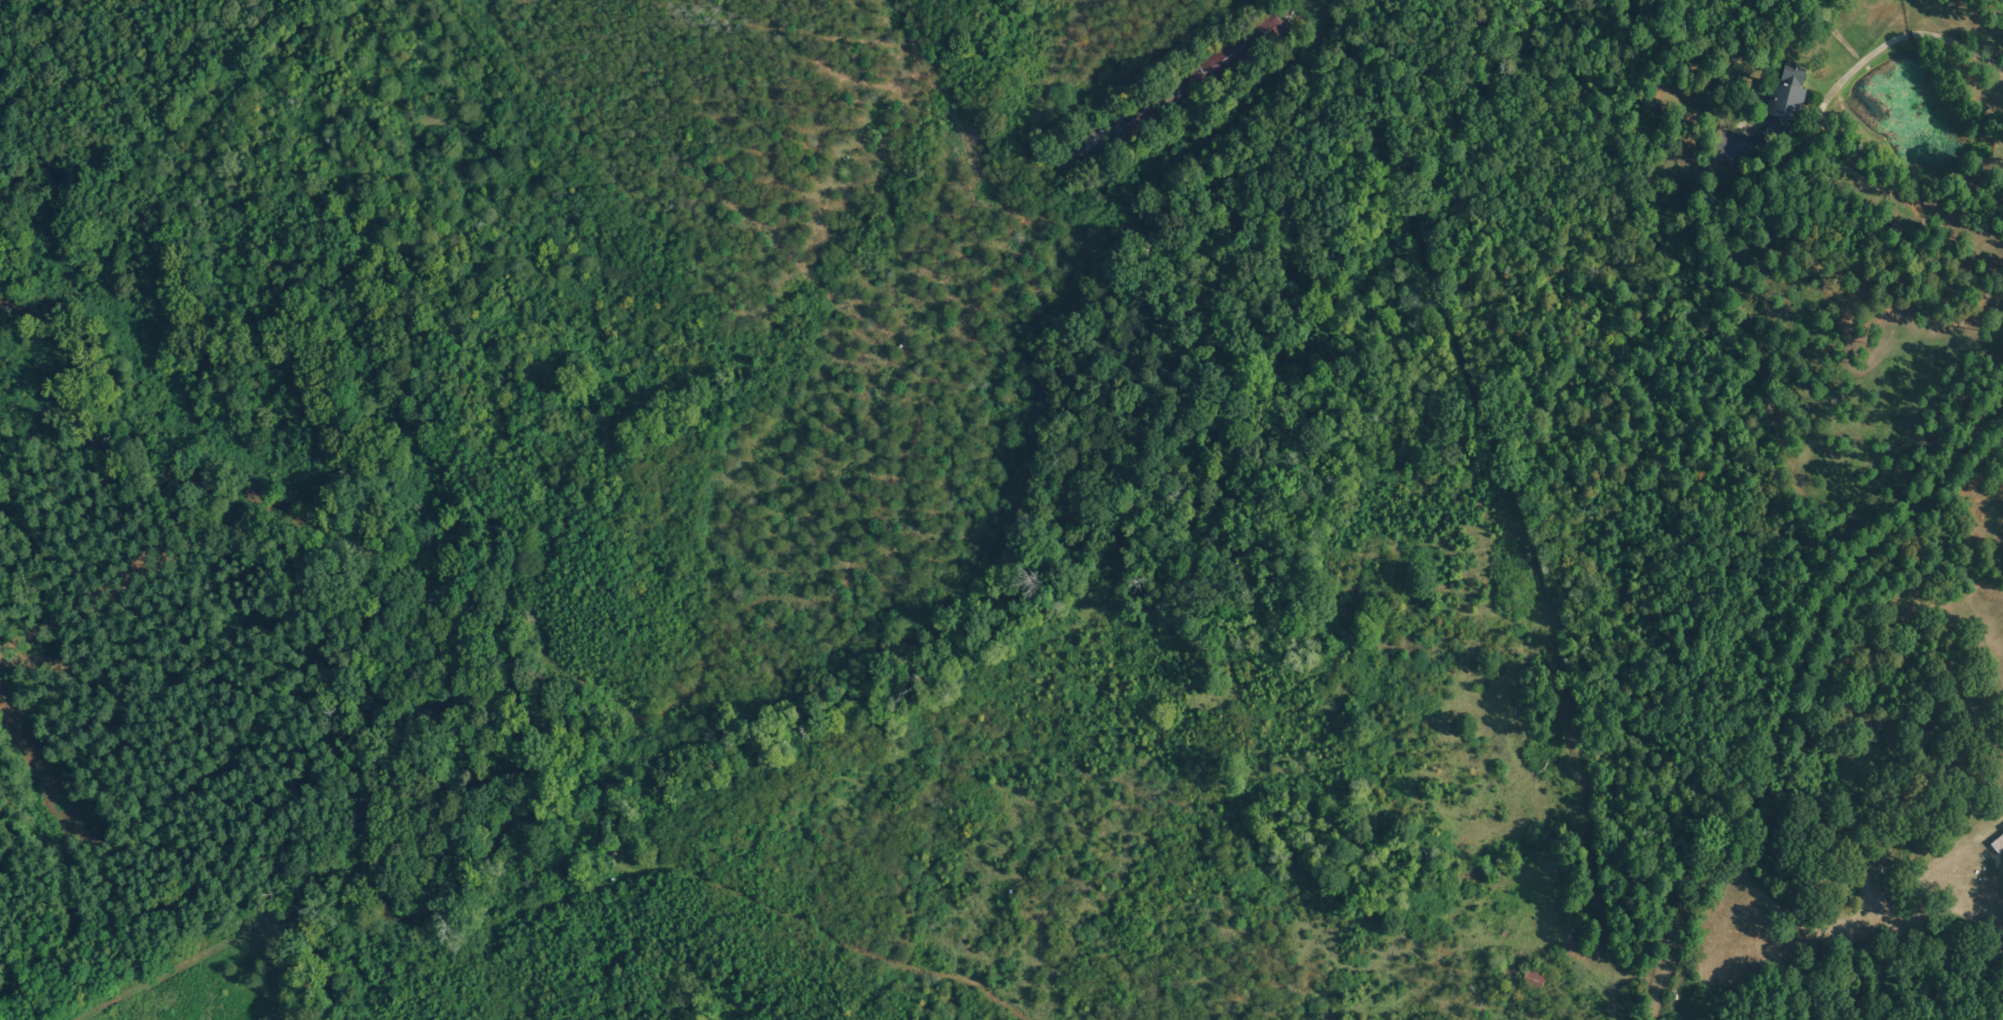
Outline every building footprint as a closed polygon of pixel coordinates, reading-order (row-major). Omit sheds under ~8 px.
[(1805,90),(1801,89),(1807,69),(1788,64),(1782,84),(1778,83),(1770,114),(1797,121),(1805,90)] [(1710,158),(1738,165),(1745,136),(1718,129),(1710,158)] [(1990,842),(1998,853),(2002,850),(2002,833),(1990,842)]
